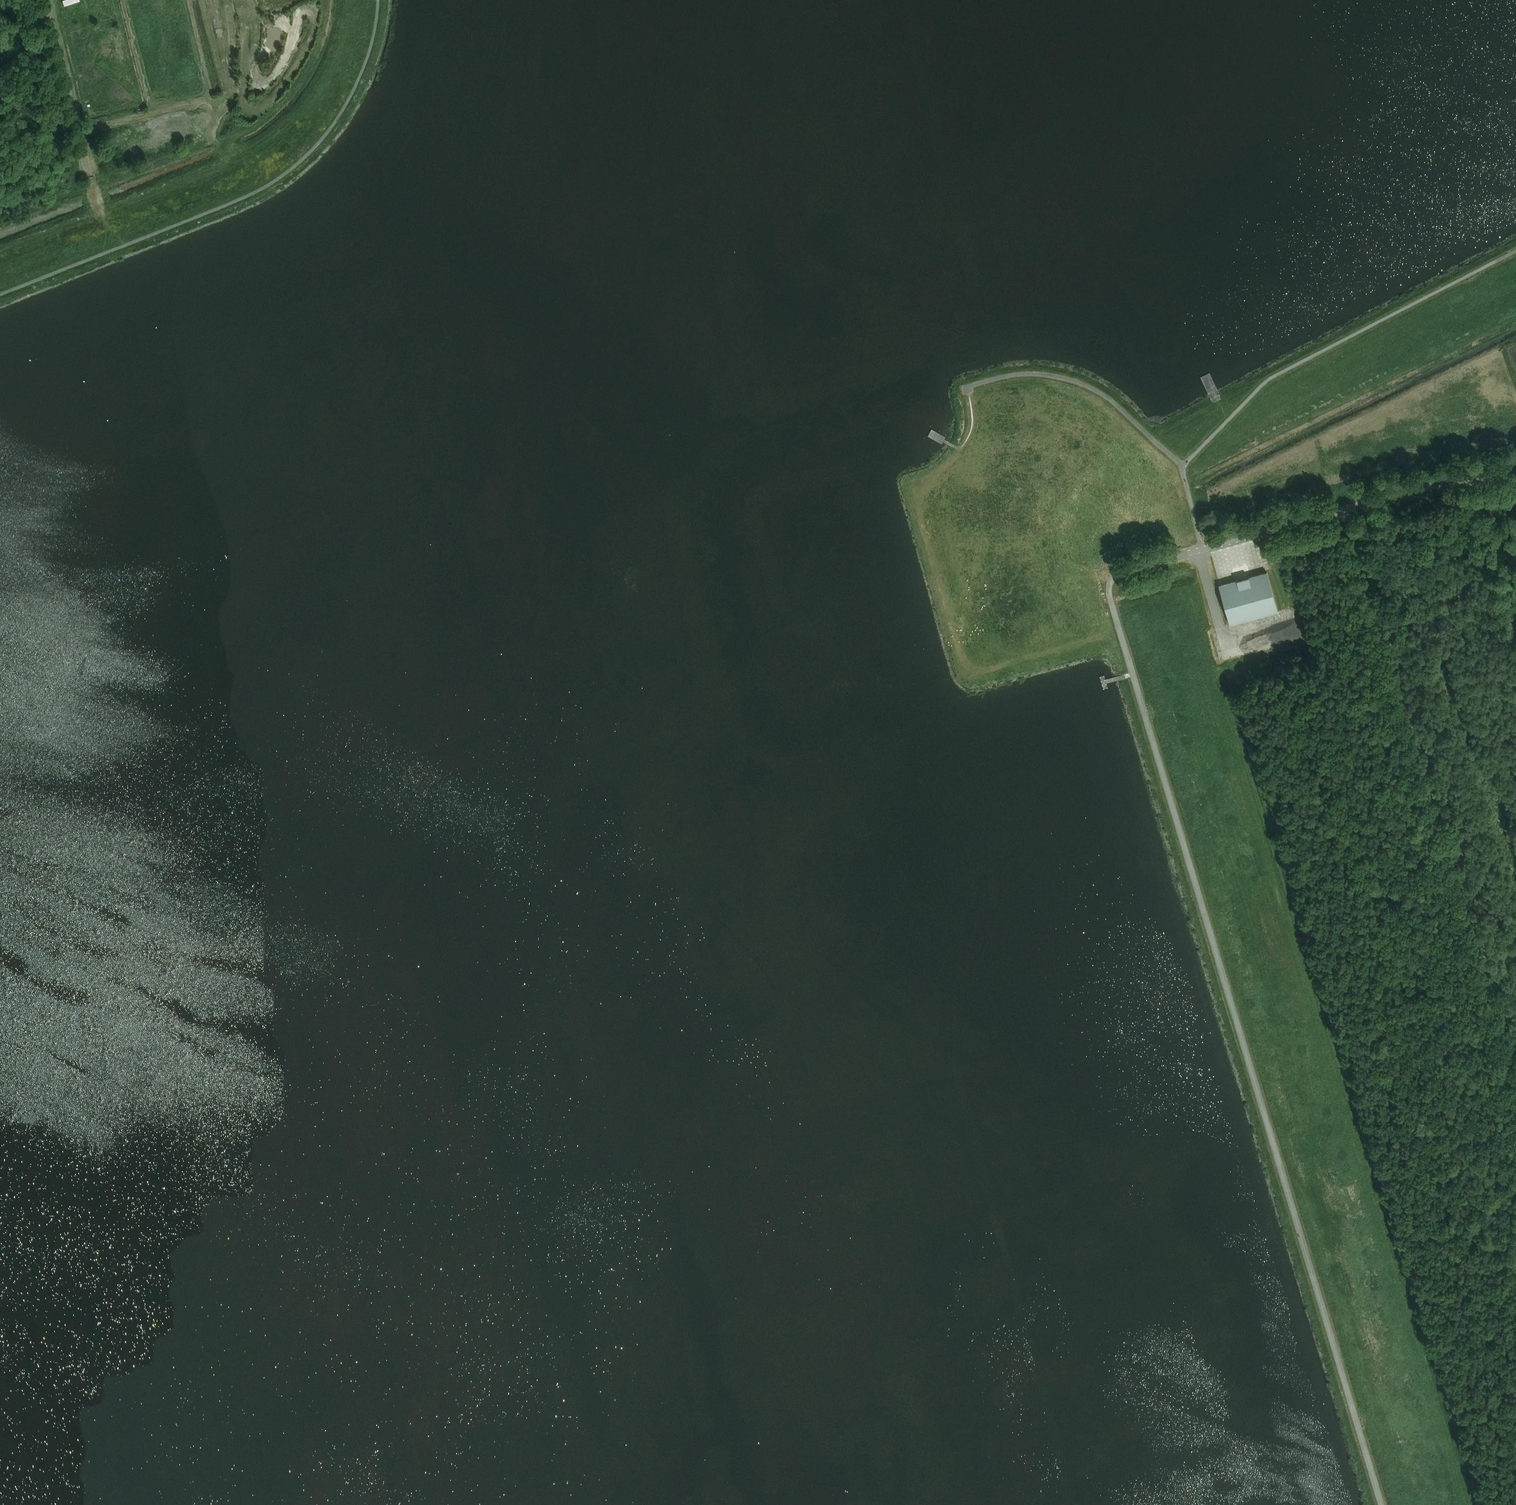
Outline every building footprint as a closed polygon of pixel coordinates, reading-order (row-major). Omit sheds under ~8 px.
[(1277,610),(1267,572),(1219,585),(1229,624),(1277,610)]
